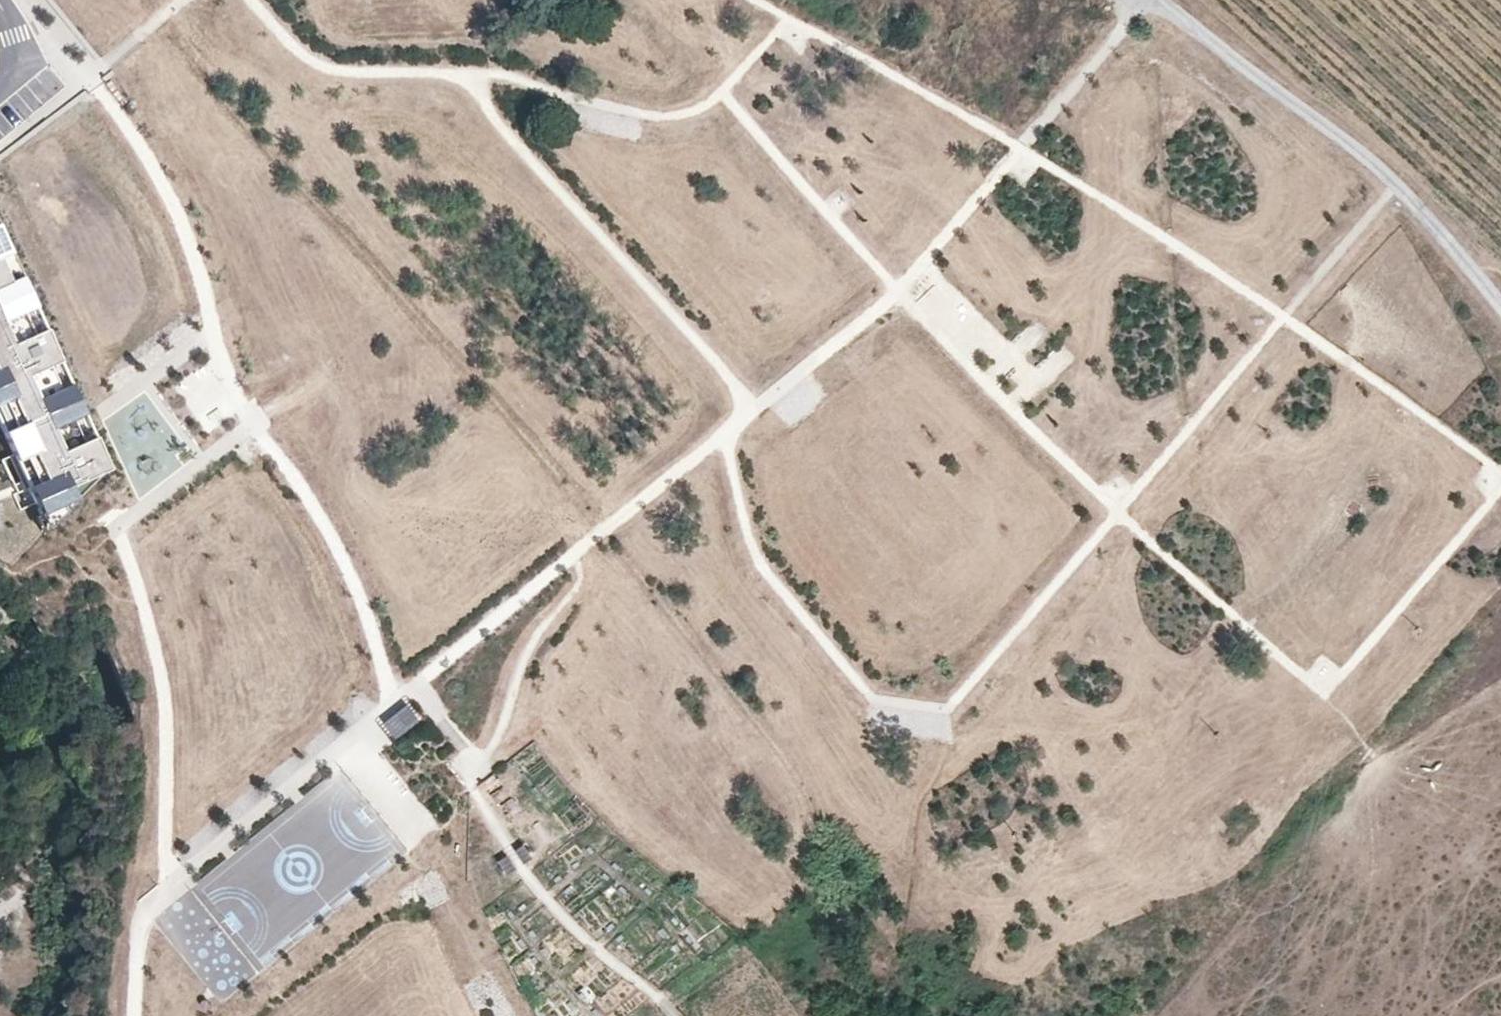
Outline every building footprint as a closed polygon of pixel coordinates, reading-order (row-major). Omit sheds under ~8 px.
[(2,397),(13,422),(1,428),(47,527),(107,466),(0,232),(0,398),(2,397)] [(1,428),(13,422),(2,397),(0,398),(0,424),(1,428)] [(409,699),(380,722),(395,738),(423,715),(409,699)] [(506,876),(516,868),(507,855),(496,862),(506,876)]
